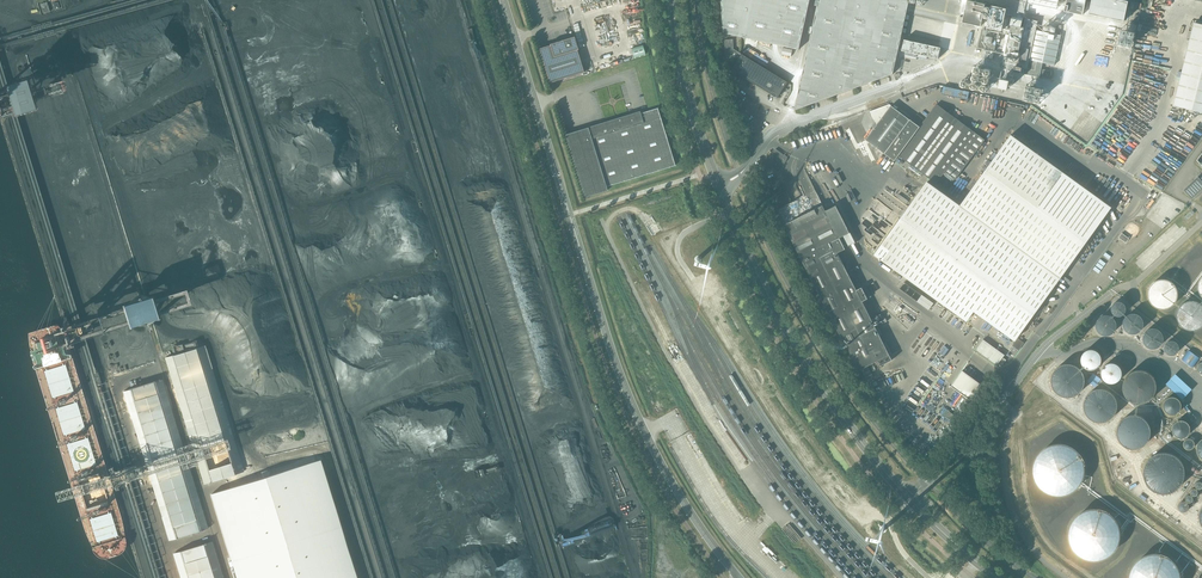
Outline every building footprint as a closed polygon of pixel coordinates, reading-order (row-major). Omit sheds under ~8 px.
[(810,0),(722,0),(723,27),(724,33),(799,49),(810,0)] [(869,83),(872,82),(885,77),(890,75),(893,74),(898,49),(909,0),(819,0),(795,110),(805,106),(831,97),(835,95),(852,89),(857,87),(869,83)] [(960,0),(911,0),(903,36),(950,47),(960,0)] [(986,4),(983,3),(984,0),(968,0),(963,22),(981,26),(986,4)] [(1061,35),(1036,30),(1036,29),(1037,21),(1038,21),(1025,18),(1025,19),(1024,27),(1023,26),(1022,27),(1020,27),(1021,22),(1022,22),(1025,8),(1026,3),(1014,0),(984,0),(983,3),(986,4),(992,5),(1007,8),(1006,14),(1013,15),(1012,20),(1013,20),(1010,35),(1006,34),(1002,51),(1006,52),(1005,53),(1004,53),(1002,63),(1002,66),(1006,70),(1040,77),(1043,62),(1054,65),(1061,35)] [(1058,0),(1014,0),(1026,3),(1056,9),(1058,0)] [(1065,11),(1083,15),(1086,0),(1067,0),(1065,11)] [(1089,13),(1124,21),(1128,1),(1124,0),(1092,0),(1089,13)] [(1002,30),(1006,14),(1007,8),(992,5),(987,27),(1002,30)] [(1059,34),(1061,23),(1040,18),(1038,29),(1059,34)] [(1194,22),(1185,59),(1186,59),(1183,68),(1173,105),(1201,112),(1201,24),(1194,22)] [(994,51),(998,33),(982,29),(978,47),(994,51)] [(1133,46),(1136,31),(1121,29),(1119,44),(1133,46)] [(584,72),(577,50),(578,49),(574,36),(550,44),(550,45),(539,48),(549,83),(584,72)] [(787,82),(742,54),(741,54),(742,53),(740,52),(739,52),(734,49),(733,39),(724,40),(726,56),(731,55),(739,59),(732,70),(778,98),(781,92),(782,91),(782,90),(787,82)] [(941,47),(904,39),(902,50),(902,51),(916,54),(916,57),(919,57),(923,58),(924,55),(938,59),(941,47)] [(643,47),(631,50),(634,59),(646,56),(643,47)] [(1042,69),(1041,76),(1052,78),(1053,71),(1042,69)] [(1009,90),(1010,83),(1014,84),(1015,79),(1010,78),(1010,79),(1007,79),(1007,78),(1008,78),(1008,77),(1008,76),(1007,75),(1006,75),(1005,75),(1005,76),(1004,76),(1004,77),(1004,78),(1005,78),(1001,77),(1000,81),(998,80),(997,84),(999,84),(998,88),(1002,89),(1001,90),(1001,91),(1002,91),(1002,92),(1003,92),(1004,92),(1005,91),(1005,90),(1005,89),(1009,90)] [(945,87),(944,94),(968,100),(970,93),(945,87)] [(955,179),(985,139),(974,132),(937,104),(936,104),(926,118),(922,123),(920,126),(910,119),(907,117),(902,113),(891,105),(866,139),(886,154),(895,161),(899,155),(942,186),(950,176),(944,171),(955,179)] [(675,165),(657,108),(648,111),(642,113),(640,113),(640,111),(632,113),(633,115),(618,120),(590,128),(589,126),(585,127),(582,129),(578,130),(574,132),(569,133),(565,134),(585,197),(607,190),(606,186),(675,165)] [(632,113),(589,126),(590,128),(618,120),(633,115),(632,113)] [(875,254),(901,273),(904,275),(967,320),(974,310),(1015,340),(1112,206),(1034,150),(1012,135),(961,205),(928,181),(906,212),(875,254)] [(864,145),(860,146),(866,163),(870,162),(864,145)] [(787,160),(788,157),(785,155),(784,155),(780,152),(776,149),(775,150),(763,165),(764,165),(768,168),(767,168),(768,168),(771,165),(779,171),(787,160)] [(815,189),(807,174),(796,180),(799,186),(794,189),(787,192),(791,200),(792,201),(809,192),(815,189)] [(1201,189),(1201,181),(1198,177),(1184,190),(1186,192),(1192,199),(1201,189)] [(890,354),(872,319),(870,316),(838,253),(845,249),(844,246),(848,244),(849,246),(856,243),(850,232),(836,205),(826,210),(815,189),(809,192),(792,201),(776,209),(859,370),(860,370),(880,359),(882,363),(892,359),(890,354)] [(791,200),(787,192),(786,191),(773,198),(778,207),(791,200)] [(901,194),(899,197),(908,204),(911,201),(901,194)] [(127,199),(98,207),(104,229),(133,222),(127,199)] [(1195,213),(1193,211),(1184,219),(1186,221),(1196,213),(1195,213)] [(1129,225),(1128,225),(1127,226),(1126,227),(1126,228),(1125,229),(1125,231),(1125,232),(1126,233),(1127,234),(1127,235),(1128,236),(1129,236),(1131,237),(1132,237),(1133,236),(1134,236),(1135,235),(1136,235),(1137,234),(1138,233),(1138,232),(1138,230),(1138,229),(1138,228),(1137,227),(1136,226),(1136,225),(1134,224),(1133,224),(1132,224),(1131,224),(1130,224),(1129,225)] [(1129,238),(1122,233),(1118,238),(1126,243),(1129,238)] [(1172,305),(1173,305),(1174,304),(1175,303),(1175,302),(1176,301),(1176,300),(1177,299),(1177,298),(1178,297),(1178,296),(1178,295),(1178,294),(1178,293),(1178,292),(1178,290),(1178,289),(1177,288),(1177,287),(1176,286),(1176,285),(1175,284),(1174,283),(1173,282),(1172,281),(1171,281),(1170,280),(1169,280),(1168,279),(1167,279),(1166,279),(1165,278),(1163,278),(1162,278),(1161,278),(1160,279),(1159,279),(1158,279),(1157,280),(1156,280),(1155,281),(1154,281),(1153,282),(1152,283),(1151,284),(1151,285),(1150,286),(1149,287),(1149,288),(1149,289),(1148,290),(1148,291),(1148,292),(1148,293),(1148,294),(1148,295),(1148,296),(1148,297),(1149,299),(1149,300),(1150,301),(1150,302),(1151,303),(1152,303),(1152,304),(1153,305),(1154,306),(1155,306),(1156,307),(1157,307),(1158,308),(1159,308),(1160,308),(1161,308),(1163,309),(1164,309),(1165,308),(1166,308),(1167,308),(1168,308),(1169,307),(1170,307),(1171,306),(1172,305)] [(934,302),(905,281),(900,288),(929,309),(934,302)] [(1201,303),(1201,302),(1200,302),(1199,301),(1198,301),(1197,301),(1196,300),(1195,300),(1194,300),(1192,300),(1191,300),(1190,300),(1189,300),(1188,300),(1187,301),(1186,301),(1185,301),(1184,302),(1183,303),(1182,303),(1182,304),(1181,305),(1180,305),(1179,306),(1179,307),(1178,308),(1178,309),(1178,310),(1177,311),(1177,312),(1177,313),(1177,314),(1177,315),(1177,317),(1177,318),(1177,319),(1177,320),(1178,321),(1178,322),(1179,323),(1179,324),(1180,324),(1181,325),(1181,326),(1182,327),(1183,327),(1184,328),(1185,329),(1186,329),(1187,329),(1188,330),(1189,330),(1190,330),(1191,330),(1192,330),(1193,330),(1194,330),(1195,330),(1196,330),(1197,329),(1198,329),(1199,328),(1200,328),(1201,327),(1201,304),(1201,303)] [(1120,301),(1116,301),(1113,303),(1111,307),(1111,309),(1113,312),(1116,315),(1119,315),(1122,315),(1125,313),(1126,309),(1126,306),(1125,304),(1123,302),(1120,301)] [(1131,312),(1127,314),(1125,317),(1123,321),(1123,325),(1125,328),(1127,331),(1130,333),(1133,333),(1137,333),(1141,331),(1144,327),(1144,322),(1143,318),(1141,315),(1138,313),(1134,312),(1131,312)] [(1104,314),(1100,316),(1098,319),(1096,323),(1096,327),(1098,330),(1100,333),(1103,334),(1106,335),(1110,335),(1114,333),(1117,328),(1117,324),(1116,320),(1114,317),(1111,315),(1107,314),(1104,314)] [(1151,328),(1147,329),(1144,332),(1143,336),(1143,340),(1144,343),(1147,346),(1149,348),(1153,348),(1157,348),(1160,346),(1163,342),(1164,337),(1163,333),(1160,330),(1157,328),(1154,327),(1151,328)] [(1005,354),(983,339),(975,349),(997,365),(1005,354)] [(1173,339),(1169,340),(1166,342),(1165,345),(1165,348),(1166,351),(1168,353),(1171,354),(1175,354),(1177,352),(1179,349),(1179,346),(1178,343),(1176,340),(1173,339)] [(245,471),(206,344),(165,356),(204,484),(245,471)] [(1089,349),(1085,351),(1082,354),(1081,357),(1081,361),(1082,365),(1085,368),(1087,369),(1091,370),(1095,369),(1098,367),(1101,363),(1102,358),(1101,355),(1098,352),(1095,350),(1092,349),(1089,349)] [(1199,358),(1189,351),(1182,360),(1192,367),(1199,358)] [(1110,363),(1106,365),(1103,368),(1102,371),(1102,375),(1103,379),(1106,381),(1108,383),(1112,384),(1115,383),(1119,381),(1122,377),(1123,372),(1122,368),(1119,365),(1116,363),(1113,362),(1110,363)] [(1084,381),(1084,380),(1084,377),(1083,374),(1081,371),(1079,368),(1076,366),(1074,365),(1070,364),(1067,364),(1064,364),(1061,365),(1058,367),(1055,369),(1054,371),(1052,374),(1051,377),(1051,380),(1051,384),(1052,387),(1054,389),(1056,392),(1058,394),(1061,395),(1064,397),(1067,397),(1071,397),(1073,396),(1077,394),(1079,392),(1081,390),(1083,387),(1084,384),(1084,381)] [(874,377),(868,367),(862,370),(867,381),(874,377)] [(971,400),(982,384),(962,370),(951,386),(971,400)] [(1157,384),(1156,382),(1156,381),(1156,380),(1155,379),(1155,378),(1154,377),(1153,376),(1152,375),(1151,374),(1150,373),(1148,372),(1147,371),(1145,370),(1144,370),(1142,370),(1141,370),(1139,370),(1138,370),(1137,370),(1135,370),(1133,371),(1132,371),(1132,372),(1131,372),(1130,373),(1129,374),(1128,374),(1127,376),(1126,377),(1125,378),(1125,379),(1124,381),(1124,382),(1124,383),(1123,384),(1123,385),(1123,387),(1123,389),(1124,391),(1124,392),(1125,394),(1125,395),(1126,395),(1127,397),(1128,398),(1129,399),(1131,400),(1132,401),(1134,402),(1135,403),(1137,403),(1139,403),(1140,403),(1141,403),(1143,403),(1144,403),(1146,402),(1148,401),(1149,401),(1149,400),(1150,400),(1152,398),(1153,397),(1154,396),(1154,395),(1155,394),(1155,393),(1156,392),(1156,391),(1156,390),(1157,389),(1157,388),(1157,387),(1157,386),(1157,385),(1157,384)] [(1191,390),(1174,375),(1165,385),(1181,400),(1191,390)] [(164,381),(125,393),(125,392),(124,393),(127,405),(129,404),(129,407),(130,409),(130,411),(132,415),(133,420),(132,421),(133,422),(134,422),(137,432),(136,432),(137,434),(137,433),(140,443),(139,443),(140,445),(141,445),(144,455),(143,455),(144,457),(144,456),(147,466),(146,466),(147,468),(148,468),(151,477),(150,478),(151,479),(154,489),(153,489),(154,491),(155,491),(158,500),(157,500),(157,502),(158,502),(161,512),(160,512),(161,514),(162,513),(167,529),(166,530),(169,542),(170,541),(209,529),(204,513),(205,513),(205,511),(204,511),(201,502),(202,501),(201,499),(200,500),(197,490),(198,490),(198,488),(197,488),(194,479),(195,478),(194,477),(193,477),(190,467),(191,467),(191,465),(190,465),(187,456),(188,456),(187,454),(186,454),(183,444),(184,444),(184,442),(183,443),(180,433),(181,433),(180,431),(179,431),(176,422),(177,421),(177,420),(176,420),(173,410),(174,410),(173,408),(172,408),(169,399),(170,399),(170,397),(169,397),(164,381)] [(1117,405),(1117,402),(1116,398),(1114,395),(1112,393),(1109,391),(1106,389),(1103,388),(1100,388),(1097,389),(1093,390),(1090,392),(1088,394),(1087,396),(1085,399),(1084,402),(1084,405),(1084,408),(1085,411),(1086,414),(1089,416),(1091,418),(1093,420),(1097,421),(1100,421),(1103,421),(1106,420),(1109,419),(1112,417),(1114,414),(1116,411),(1117,408),(1117,405)] [(1182,404),(1181,404),(1181,403),(1181,402),(1181,401),(1180,400),(1179,399),(1178,398),(1177,398),(1177,397),(1176,397),(1175,397),(1174,396),(1173,396),(1172,396),(1171,396),(1170,396),(1169,397),(1168,397),(1167,398),(1166,399),(1165,400),(1164,401),(1164,402),(1164,403),(1163,404),(1163,405),(1163,406),(1163,407),(1164,407),(1164,408),(1164,409),(1165,410),(1165,411),(1166,411),(1167,412),(1167,413),(1168,413),(1169,414),(1170,414),(1171,414),(1172,414),(1174,414),(1175,414),(1176,414),(1177,413),(1178,413),(1178,412),(1179,412),(1180,411),(1180,410),(1181,410),(1181,409),(1181,408),(1181,407),(1182,406),(1182,405),(1182,404)] [(1148,441),(1149,440),(1149,439),(1150,438),(1150,436),(1151,435),(1151,434),(1151,433),(1151,432),(1151,431),(1151,430),(1151,429),(1151,428),(1150,427),(1150,426),(1149,424),(1149,423),(1148,422),(1147,421),(1146,420),(1145,419),(1145,418),(1143,417),(1142,417),(1141,416),(1140,416),(1138,415),(1137,415),(1136,415),(1135,415),(1134,415),(1132,415),(1130,415),(1129,416),(1127,416),(1126,417),(1124,418),(1123,419),(1122,421),(1121,421),(1120,422),(1119,424),(1119,425),(1118,426),(1118,427),(1118,429),(1118,431),(1118,432),(1118,433),(1118,434),(1118,435),(1118,436),(1118,437),(1119,438),(1119,439),(1120,440),(1121,442),(1122,443),(1123,444),(1124,445),(1125,445),(1126,446),(1128,447),(1129,447),(1130,448),(1132,448),(1133,448),(1134,448),(1136,448),(1137,448),(1139,448),(1140,447),(1141,447),(1142,446),(1143,446),(1145,445),(1146,443),(1147,442),(1148,441)] [(1165,426),(1162,418),(1155,421),(1158,429),(1165,426)] [(1189,433),(1190,432),(1190,431),(1190,430),(1190,429),(1190,428),(1190,427),(1190,426),(1190,425),(1189,424),(1189,423),(1188,423),(1188,422),(1187,421),(1186,421),(1185,420),(1184,420),(1183,420),(1182,420),(1181,420),(1180,420),(1179,420),(1178,420),(1177,421),(1176,421),(1176,422),(1175,422),(1175,423),(1174,424),(1173,424),(1173,425),(1173,426),(1173,427),(1172,428),(1172,429),(1173,430),(1173,431),(1173,432),(1173,433),(1174,434),(1175,435),(1176,436),(1177,436),(1177,437),(1178,437),(1179,437),(1180,438),(1181,438),(1182,438),(1184,437),(1185,437),(1186,436),(1187,436),(1188,435),(1189,434),(1189,433)] [(1190,449),(1191,449),(1192,449),(1193,448),(1193,447),(1194,447),(1194,446),(1195,445),(1195,444),(1195,443),(1194,442),(1194,441),(1193,440),(1193,439),(1192,439),(1191,439),(1191,438),(1190,438),(1189,438),(1188,438),(1187,439),(1186,439),(1185,440),(1184,441),(1184,442),(1184,443),(1183,444),(1184,444),(1184,445),(1184,446),(1184,447),(1185,447),(1185,448),(1186,448),(1186,449),(1187,449),(1188,449),(1189,449),(1190,449)] [(1075,489),(1077,487),(1078,486),(1079,485),(1080,483),(1081,482),(1082,480),(1082,479),(1083,478),(1083,477),(1084,475),(1084,473),(1084,472),(1085,471),(1085,469),(1085,468),(1085,466),(1084,465),(1084,464),(1084,463),(1084,462),(1083,460),(1083,459),(1082,458),(1081,457),(1081,455),(1080,455),(1080,454),(1079,453),(1078,452),(1077,451),(1076,450),(1075,449),(1073,448),(1072,447),(1070,446),(1069,446),(1068,445),(1067,445),(1065,445),(1064,444),(1063,444),(1061,444),(1060,444),(1058,444),(1056,444),(1055,444),(1054,445),(1052,445),(1051,445),(1050,446),(1048,447),(1047,447),(1046,448),(1044,449),(1043,450),(1042,451),(1041,452),(1040,453),(1040,454),(1039,455),(1038,456),(1037,458),(1036,459),(1036,461),(1036,462),(1035,463),(1035,465),(1035,467),(1035,470),(1035,472),(1035,473),(1035,474),(1036,476),(1036,478),(1037,479),(1037,480),(1038,482),(1039,484),(1041,485),(1042,487),(1044,488),(1045,489),(1047,491),(1048,491),(1050,492),(1052,493),(1053,493),(1055,494),(1057,494),(1059,494),(1061,494),(1062,494),(1064,494),(1066,493),(1068,492),(1070,492),(1072,491),(1074,490),(1075,489)] [(1185,473),(1185,472),(1185,471),(1185,470),(1184,470),(1184,468),(1184,467),(1184,466),(1183,465),(1182,463),(1182,462),(1181,461),(1180,459),(1179,458),(1177,457),(1176,456),(1175,455),(1174,454),(1172,454),(1170,453),(1168,453),(1166,452),(1165,452),(1163,452),(1162,452),(1160,453),(1158,453),(1157,454),(1155,455),(1154,455),(1153,456),(1152,457),(1150,458),(1150,459),(1149,460),(1148,461),(1147,463),(1146,464),(1145,466),(1145,467),(1144,469),(1144,470),(1144,472),(1144,474),(1144,475),(1144,477),(1145,478),(1145,479),(1146,480),(1146,481),(1147,482),(1147,483),(1148,484),(1148,485),(1149,486),(1150,487),(1151,488),(1152,489),(1153,490),(1155,491),(1157,491),(1158,492),(1160,492),(1162,493),(1163,493),(1165,493),(1166,493),(1168,493),(1169,492),(1171,492),(1172,491),(1174,491),(1174,490),(1176,489),(1177,489),(1178,488),(1179,487),(1179,486),(1180,485),(1181,484),(1182,483),(1182,482),(1183,482),(1183,481),(1183,480),(1184,479),(1184,478),(1184,477),(1184,476),(1185,475),(1185,474),(1185,473)] [(1201,481),(1200,481),(1199,480),(1198,480),(1197,481),(1196,481),(1195,482),(1194,483),(1194,484),(1194,485),(1194,486),(1194,487),(1194,488),(1195,489),(1196,490),(1197,490),(1198,490),(1198,491),(1199,491),(1200,490),(1201,490),(1201,489),(1201,482),(1201,481)] [(1192,491),(1191,491),(1190,491),(1189,491),(1189,492),(1188,492),(1187,493),(1187,494),(1187,495),(1186,496),(1187,497),(1187,498),(1187,499),(1188,499),(1189,500),(1190,500),(1191,501),(1192,501),(1193,501),(1193,500),(1194,500),(1195,500),(1195,499),(1196,499),(1196,498),(1196,497),(1197,497),(1197,496),(1197,495),(1197,494),(1196,494),(1196,493),(1195,492),(1194,491),(1193,491),(1192,491)] [(1183,501),(1182,501),(1182,502),(1181,502),(1180,502),(1179,503),(1179,504),(1179,505),(1178,506),(1178,507),(1179,508),(1179,509),(1179,510),(1180,510),(1180,511),(1181,511),(1182,511),(1183,512),(1184,512),(1184,511),(1185,511),(1186,511),(1187,510),(1188,509),(1188,508),(1188,507),(1189,507),(1189,506),(1188,505),(1188,504),(1187,503),(1187,502),(1186,502),(1185,502),(1185,501),(1184,501),(1183,501)] [(1116,520),(1115,519),(1114,518),(1113,516),(1112,515),(1110,514),(1109,513),(1107,512),(1105,511),(1104,511),(1103,510),(1101,510),(1099,509),(1097,509),(1095,509),(1093,509),(1091,509),(1089,510),(1087,510),(1085,511),(1083,512),(1081,513),(1080,514),(1078,515),(1077,517),(1076,517),(1075,518),(1074,519),(1074,520),(1074,521),(1073,522),(1072,523),(1072,524),(1071,526),(1071,527),(1071,528),(1070,530),(1070,532),(1070,534),(1070,536),(1070,537),(1070,538),(1070,539),(1071,540),(1071,542),(1072,543),(1072,544),(1073,546),(1073,547),(1074,548),(1075,549),(1076,550),(1077,551),(1078,552),(1079,553),(1080,554),(1081,555),(1082,555),(1083,556),(1084,557),(1086,557),(1087,558),(1089,558),(1090,559),(1092,559),(1093,559),(1094,559),(1096,559),(1097,559),(1099,559),(1101,558),(1102,558),(1103,558),(1105,557),(1106,557),(1107,556),(1108,555),(1109,554),(1111,553),(1112,552),(1113,551),(1114,550),(1115,549),(1116,548),(1116,547),(1117,546),(1118,544),(1118,542),(1119,542),(1119,540),(1119,539),(1120,538),(1120,536),(1120,535),(1120,534),(1120,532),(1120,531),(1120,530),(1119,528),(1119,527),(1119,526),(1118,525),(1118,524),(1117,522),(1116,521),(1116,520)] [(223,573),(213,541),(174,552),(182,577),(224,577),(223,573)] [(1180,573),(1179,572),(1179,571),(1179,570),(1178,569),(1178,568),(1177,567),(1177,566),(1176,564),(1174,563),(1174,562),(1173,561),(1172,560),(1171,559),(1169,558),(1167,557),(1165,556),(1164,555),(1163,555),(1161,554),(1159,554),(1156,554),(1155,554),(1154,554),(1152,554),(1150,555),(1148,555),(1146,556),(1144,556),(1143,557),(1141,558),(1140,559),(1139,560),(1138,561),(1137,562),(1136,563),(1135,564),(1134,565),(1134,567),(1133,567),(1133,568),(1132,570),(1131,572),(1131,573),(1131,574),(1131,575),(1130,576),(1130,577),(1180,577),(1180,576),(1180,575),(1180,573)]
